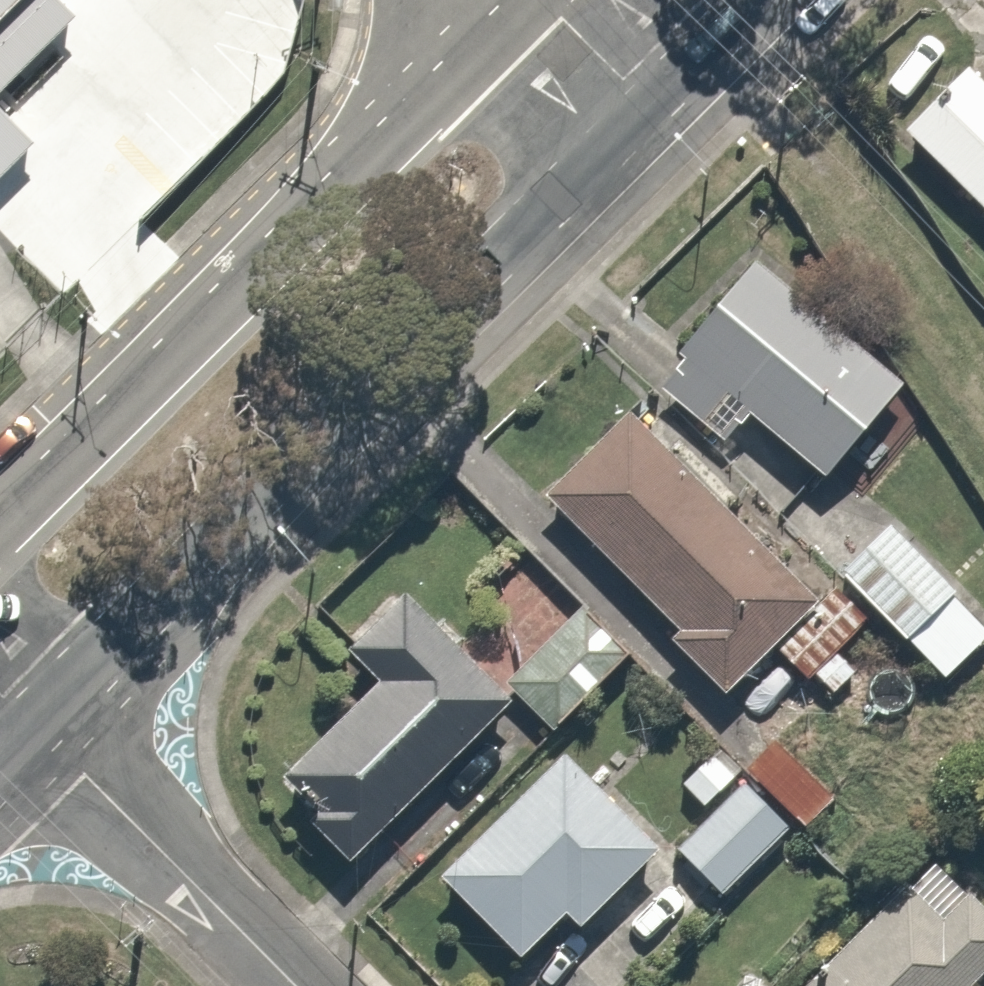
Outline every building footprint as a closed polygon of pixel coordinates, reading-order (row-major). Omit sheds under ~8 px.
[(963,64),(900,127),(983,212),(983,86),(963,64)] [(903,425),(878,405),(896,382),(748,262),(651,381),(696,418),(721,439),(743,412),(820,476),(835,458),(860,478),(903,425)] [(541,496),(674,625),(661,638),(715,690),(728,676),(814,587),(627,407),(541,496)] [(885,521),(833,572),(897,637),(949,586),(885,521)] [(324,632),(374,687),(259,793),(328,868),(504,705),(435,630),(385,576),(324,632)] [(769,738),(741,768),(800,821),(827,791),(769,738)] [(434,871),(515,955),(563,909),(578,925),(656,850),(561,750),(434,871)] [(734,775),(669,846),(718,891),(783,820),(734,775)] [(983,962),(983,906),(928,852),(798,985),(961,985),(983,962)]
